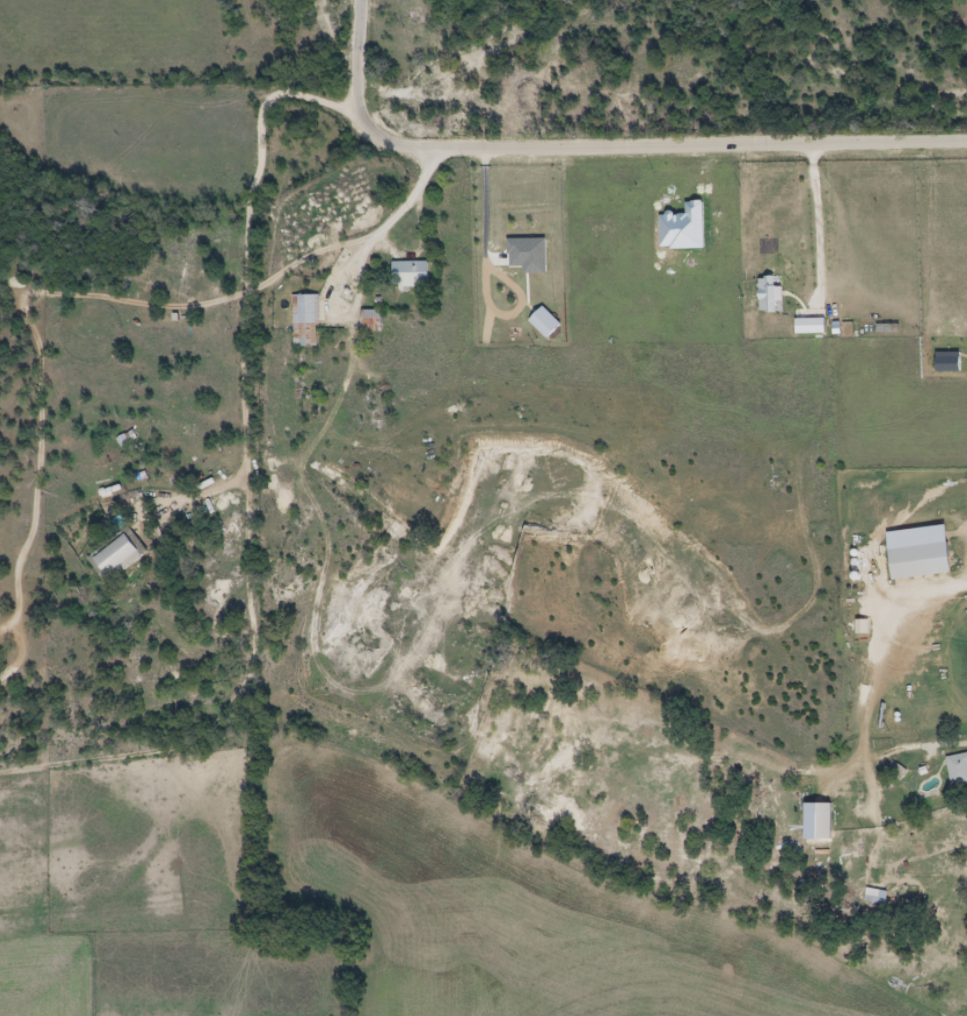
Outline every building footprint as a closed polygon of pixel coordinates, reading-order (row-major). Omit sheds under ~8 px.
[(428,288),(428,263),(392,263),(392,288),(428,288)] [(294,348),(319,348),(319,296),(294,296),(294,348)] [(382,333),(382,311),(363,311),(363,333),(382,333)] [(109,578),(146,550),(132,531),(95,559),(109,578)] [(890,550),(893,581),(953,575),(949,544),(890,550)] [(950,787),(966,787),(966,757),(950,757),(950,787)] [(832,842),(832,805),(807,805),(807,842),(832,842)] [(886,906),(888,893),(867,890),(866,903),(886,906)]
